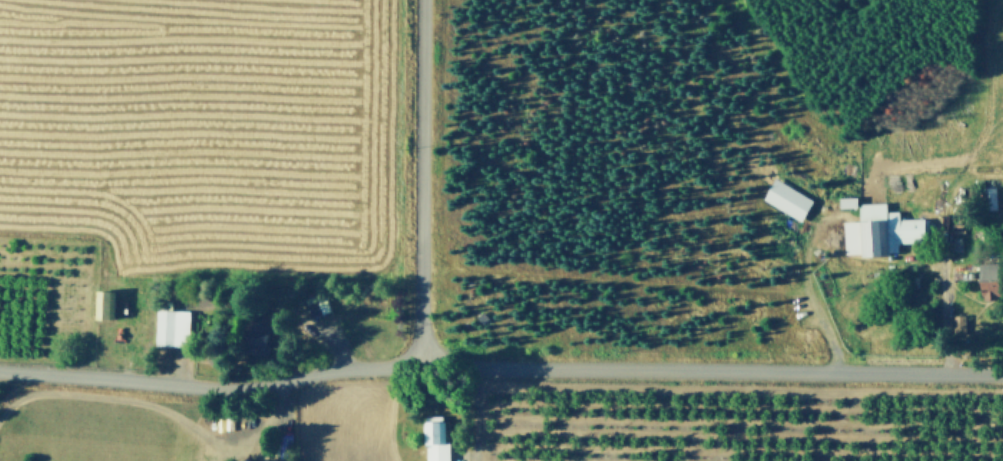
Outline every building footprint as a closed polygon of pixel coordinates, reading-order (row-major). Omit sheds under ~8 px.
[(802,222),(814,201),(775,179),(763,200),(802,222)] [(981,184),(995,183),(996,207),(982,208),(981,184)] [(841,208),(858,207),(858,197),(840,198),(841,208)] [(830,211),(829,200),(846,200),(847,210),(830,211)] [(833,257),(833,223),(851,223),(850,205),(877,205),(877,213),(891,213),(891,221),(919,220),(920,238),(904,238),(905,246),(889,246),(889,257),(833,257)] [(949,234),(960,234),(961,248),(950,249),(949,234)] [(978,261),(1002,261),(1002,293),(979,294),(978,261)] [(95,318),(97,289),(115,290),(113,319),(95,318)] [(302,296),(323,289),(329,308),(308,315),(302,296)] [(150,347),(152,311),(187,313),(185,349),(150,347)] [(951,312),(963,312),(963,326),(951,326),(951,312)] [(242,350),(248,315),(271,319),(265,354),(242,350)] [(446,417),(446,460),(420,460),(420,417),(446,417)]
